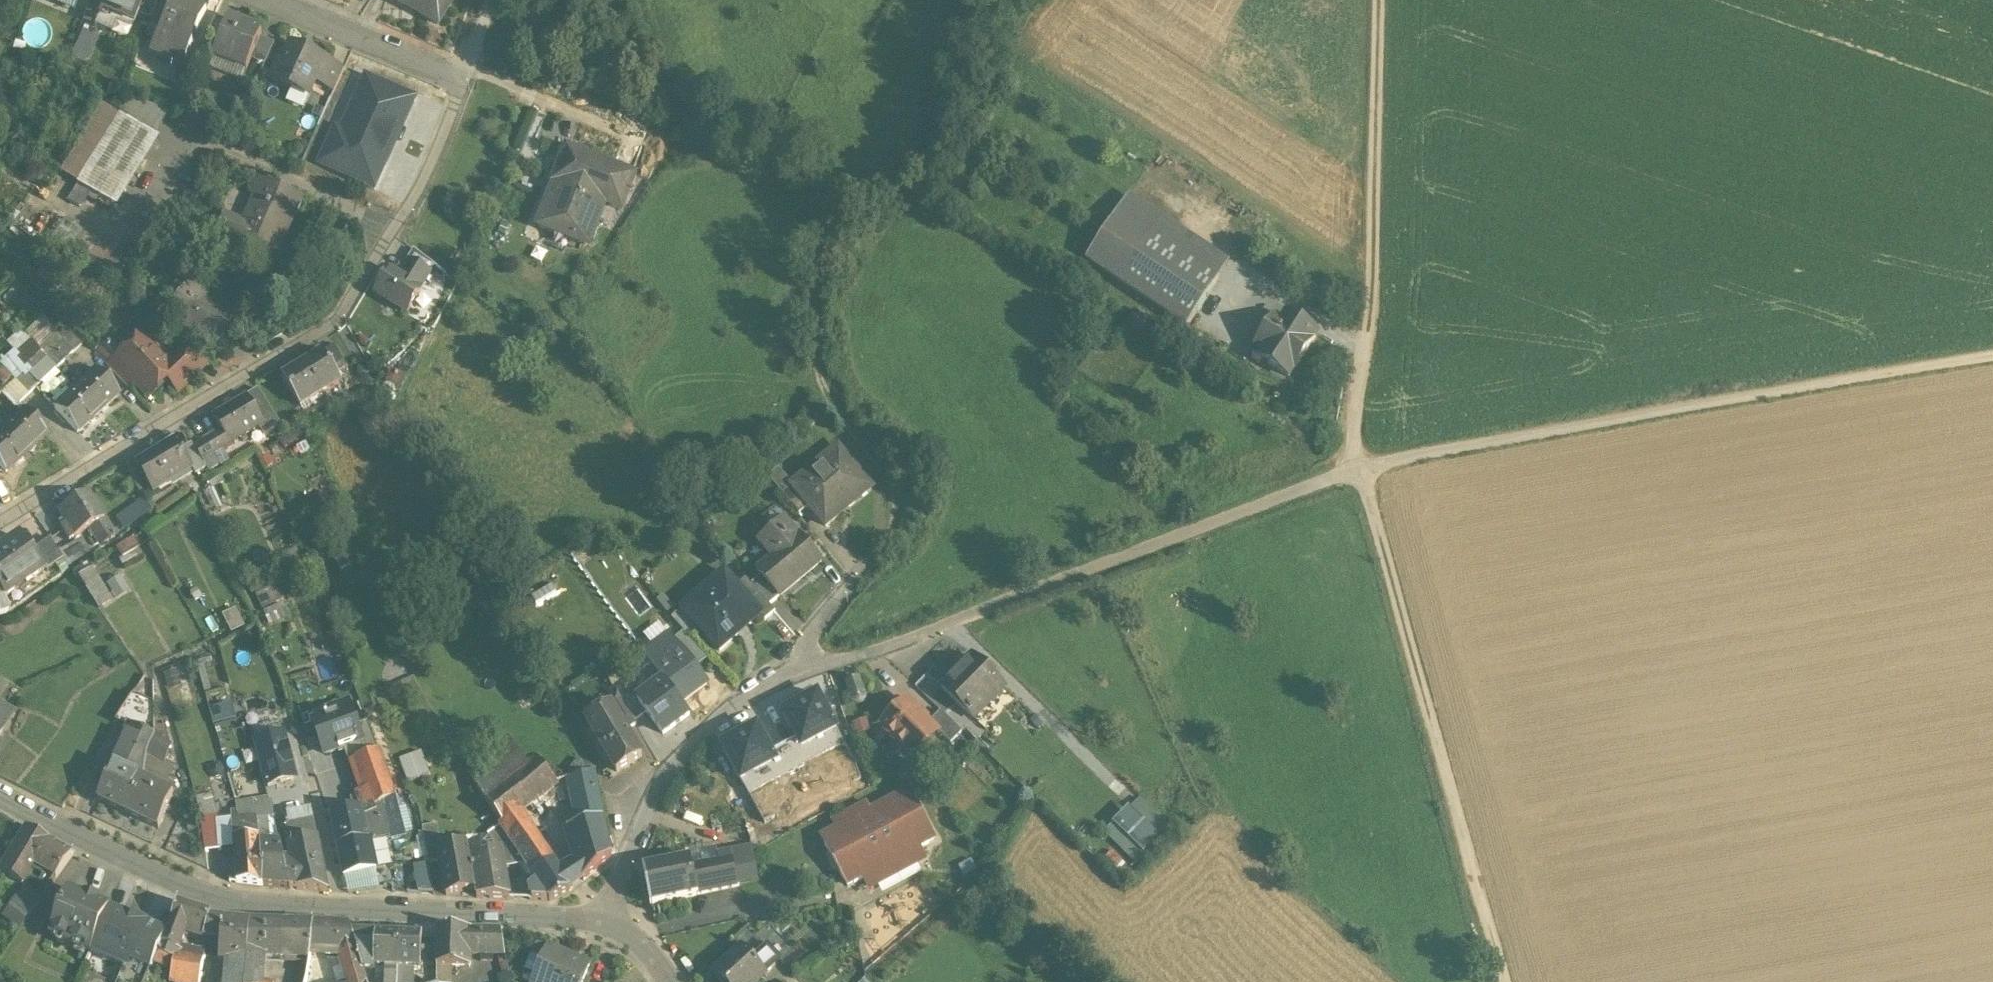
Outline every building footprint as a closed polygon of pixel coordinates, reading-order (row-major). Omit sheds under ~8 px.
[(102,6),(91,1),(82,22),(111,34),(117,19),(133,26),(137,15),(143,0),(104,0),(102,6)] [(137,15),(150,20),(158,0),(143,0),(137,15)] [(166,0),(158,0),(150,20),(148,25),(159,30),(171,2),(166,0)] [(176,0),(171,0),(171,2),(159,30),(151,50),(185,64),(206,13),(176,0)] [(439,28),(456,0),(393,0),(439,28)] [(217,21),(208,41),(219,46),(227,26),(217,21)] [(261,35),(229,22),(227,26),(219,46),(216,55),(248,68),(251,62),(260,39),(261,35)] [(68,62),(84,67),(95,37),(79,32),(68,62)] [(274,45),(260,39),(251,62),(265,67),(274,45)] [(309,54),(300,50),(299,51),(291,47),(285,60),(282,58),(271,82),(295,92),(297,86),(312,92),(319,78),(323,80),(330,65),(308,55),(309,54)] [(248,68),(216,55),(209,71),(241,84),(248,68)] [(344,70),(331,64),(330,65),(323,80),(321,86),(334,92),(344,70)] [(411,97),(366,77),(353,105),(398,126),(411,97)] [(131,100),(119,118),(155,140),(169,117),(131,100)] [(382,160),(398,126),(353,105),(341,132),(336,129),(320,163),(375,188),(387,162),(382,160)] [(113,209),(155,140),(119,118),(102,109),(60,176),(78,187),(91,195),(113,209)] [(635,176),(574,152),(552,208),(545,206),(537,227),(586,246),(594,225),(588,222),(596,200),(622,210),(635,176)] [(227,218),(218,239),(279,266),(307,204),(258,182),(250,200),(255,202),(244,225),(227,218)] [(81,213),(91,195),(78,187),(68,205),(81,213)] [(1219,282),(1118,217),(1086,268),(1186,333),(1219,282)] [(63,261),(83,234),(65,222),(45,249),(63,261)] [(119,258),(83,234),(63,261),(100,286),(119,258)] [(408,262),(412,264),(429,275),(431,276),(435,266),(415,251),(408,262)] [(412,264),(402,280),(402,281),(419,291),(429,275),(412,264)] [(402,280),(390,273),(377,295),(406,312),(419,291),(402,281),(402,280)] [(237,318),(191,286),(169,319),(215,350),(237,318)] [(1286,329),(1274,322),(1256,350),(1263,354),(1258,361),(1288,380),(1316,337),(1295,323),(1292,328),(1286,329)] [(41,324),(26,338),(46,360),(64,343),(57,337),(49,329),(47,330),(41,324)] [(75,354),(83,347),(66,329),(57,337),(64,343),(75,354)] [(95,353),(106,365),(115,357),(127,345),(116,334),(95,353)] [(11,362),(22,375),(25,372),(29,376),(46,360),(26,338),(12,351),(17,356),(11,362)] [(144,342),(121,364),(136,380),(149,393),(171,372),(174,376),(174,379),(170,383),(179,392),(200,372),(190,361),(188,363),(179,354),(170,362),(167,360),(164,363),(144,342)] [(57,371),(75,354),(64,343),(46,360),(57,371)] [(194,351),(188,346),(179,354),(188,363),(190,361),(200,372),(208,364),(194,351)] [(336,347),(324,354),(337,375),(348,367),(336,347)] [(324,354),(283,379),(303,410),(343,385),(337,375),(324,354)] [(121,364),(115,357),(106,365),(128,388),(136,380),(121,364)] [(40,387),(57,371),(46,360),(29,376),(40,387)] [(95,371),(74,390),(97,414),(118,395),(95,371)] [(27,398),(40,387),(29,376),(25,372),(22,375),(13,383),(27,398)] [(16,409),(27,398),(13,383),(6,390),(2,393),(3,394),(16,409)] [(74,390),(54,409),(77,433),(97,414),(74,390)] [(281,426),(258,390),(247,396),(248,397),(265,424),(259,428),(265,437),(281,426)] [(248,397),(213,418),(223,433),(230,445),(259,428),(265,424),(248,397)] [(24,412),(3,431),(26,455),(46,436),(24,412)] [(0,434),(0,469),(5,474),(26,455),(3,431),(0,434)] [(223,433),(195,449),(207,468),(209,472),(221,465),(214,455),(223,450),(230,445),(223,433)] [(176,442),(140,464),(157,491),(193,469),(183,453),(176,442)] [(195,449),(194,447),(183,453),(193,469),(197,474),(207,468),(195,449)] [(231,463),(223,450),(214,455),(221,465),(222,468),(231,463)] [(792,489),(809,509),(825,529),(871,490),(838,450),(792,489)] [(792,489),(778,472),(768,481),(799,518),(809,509),(792,489)] [(87,493),(57,511),(65,524),(60,527),(69,541),(88,528),(102,520),(87,493)] [(140,496),(116,516),(126,528),(150,508),(140,496)] [(776,507),(759,517),(764,526),(782,515),(776,507)] [(103,521),(102,520),(88,528),(100,549),(118,536),(107,519),(103,521)] [(822,563),(785,520),(762,540),(780,562),(761,578),(779,600),(822,563)] [(0,551),(0,598),(2,601),(43,573),(29,553),(18,538),(0,551)] [(49,539),(29,553),(43,573),(62,559),(49,539)] [(133,540),(116,549),(122,560),(119,561),(123,568),(143,557),(138,551),(140,550),(133,540)] [(624,599),(630,566),(610,562),(604,595),(624,599)] [(92,568),(77,578),(100,611),(113,602),(92,568)] [(750,604),(724,574),(682,611),(699,631),(719,653),(760,618),(761,616),(750,604)] [(779,600),(761,578),(751,586),(759,596),(770,607),(779,600)] [(278,581),(253,592),(263,612),(287,601),(278,581)] [(770,607),(759,596),(750,604),(761,616),(760,618),(764,623),(775,614),(770,607)] [(8,611),(9,610),(2,601),(0,598),(0,614),(8,611)] [(699,631),(682,611),(671,621),(684,634),(689,639),(699,631)] [(684,634),(674,641),(696,669),(708,660),(689,639),(684,634)] [(674,641),(671,637),(645,656),(664,681),(681,703),(707,684),(696,669),(674,641)] [(943,691),(942,692),(956,705),(974,723),(1005,691),(973,660),(943,691)] [(928,676),(915,689),(944,717),(956,705),(942,692),(943,691),(928,676)] [(865,699),(858,680),(846,684),(853,703),(855,706),(858,707),(861,706),(863,704),(865,702),(865,699)] [(681,703),(664,681),(638,701),(663,735),(690,715),(681,703)] [(636,725),(618,695),(607,701),(611,709),(612,708),(626,732),(636,725)] [(245,704),(248,719),(278,712),(275,697),(245,704)] [(802,750),(836,731),(818,697),(783,715),(797,741),(802,750)] [(134,700),(116,726),(131,733),(130,733),(137,736),(148,706),(134,700)] [(207,712),(212,727),(234,719),(229,704),(207,712)] [(929,726),(906,704),(881,730),(900,749),(904,745),(914,756),(917,754),(918,755),(925,747),(924,746),(937,733),(929,726)] [(956,705),(944,717),(963,734),(966,732),(979,743),(987,735),(974,723),(956,705)] [(130,733),(113,768),(114,768),(99,801),(128,815),(143,782),(148,757),(155,743),(154,731),(154,709),(148,706),(137,736),(130,733)] [(0,707),(0,733),(12,714),(0,707)] [(626,732),(612,708),(611,709),(587,723),(616,773),(642,758),(626,732)] [(350,711),(313,724),(325,757),(345,750),(362,744),(357,729),(350,711)] [(941,714),(929,726),(937,733),(951,746),(962,735),(941,714)] [(349,766),(379,755),(368,724),(357,729),(362,744),(345,750),(349,766)] [(171,749),(166,730),(154,731),(155,743),(148,757),(164,765),(171,749)] [(741,783),(776,764),(772,755),(757,730),(723,748),(741,783)] [(796,772),(844,746),(836,731),(802,750),(797,741),(783,749),(796,772)] [(257,746),(268,789),(296,781),(284,738),(257,746)] [(486,803),(487,802),(531,768),(509,739),(467,770),(486,803)] [(796,772),(783,749),(772,755),(776,764),(741,783),(748,795),(754,795),(796,772)] [(422,753),(400,761),(408,783),(430,775),(422,753)] [(379,755),(349,766),(360,795),(355,796),(356,800),(361,799),(366,821),(378,815),(376,811),(396,800),(394,797),(379,755)] [(557,784),(539,761),(531,768),(487,802),(504,825),(518,814),(557,784)] [(593,772),(571,779),(580,825),(602,818),(593,772)] [(173,796),(143,782),(128,815),(158,828),(173,796)] [(866,806),(832,825),(836,832),(821,840),(848,889),(863,881),(867,888),(924,857),(920,850),(935,842),(908,792),(870,813),(866,806)] [(1137,794),(1108,824),(1140,854),(1169,824),(1137,794)] [(400,798),(396,800),(376,811),(378,815),(366,821),(370,842),(372,841),(410,817),(400,798)] [(338,849),(370,842),(366,821),(361,799),(356,800),(351,801),(354,814),(331,819),(338,849)] [(255,806),(257,818),(258,823),(269,822),(275,821),(270,804),(255,806)] [(239,820),(257,818),(255,806),(238,808),(239,820)] [(284,831),(287,831),(287,829),(314,824),(312,814),(282,820),(284,831)] [(550,861),(518,814),(504,825),(500,827),(523,861),(525,864),(532,874),(550,861)] [(221,850),(216,815),(201,818),(205,852),(221,850)] [(239,820),(232,820),(235,861),(229,862),(230,870),(236,870),(236,882),(262,885),(259,838),(259,837),(258,823),(257,818),(239,820)] [(580,825),(567,829),(577,860),(560,870),(571,888),(584,879),(612,856),(602,818),(580,825)] [(258,823),(259,837),(268,838),(270,838),(269,822),(258,823)] [(290,844),(317,838),(314,824),(287,829),(287,831),(290,844)] [(437,825),(422,828),(428,863),(440,861),(438,852),(442,852),(437,825)] [(504,868),(525,864),(523,861),(500,827),(489,836),(499,852),(501,852),(504,868)] [(26,829),(0,870),(0,871),(21,883),(32,865),(56,877),(72,854),(26,829)] [(281,847),(267,845),(268,838),(259,837),(259,838),(262,885),(289,887),(287,874),(281,847)] [(317,838),(290,844),(293,859),(295,873),(287,874),(289,887),(327,891),(317,838)] [(372,841),(370,842),(338,849),(345,878),(379,871),(378,870),(377,864),(372,841)] [(482,845),(468,847),(476,888),(477,897),(509,898),(504,868),(501,852),(499,852),(484,855),(482,845)] [(442,852),(438,852),(440,861),(446,894),(476,888),(468,847),(442,852)] [(752,847),(732,851),(738,885),(739,885),(758,882),(752,847)] [(691,859),(644,868),(651,904),(739,887),(739,886),(739,885),(738,885),(732,851),(730,851),(730,852),(718,854),(720,863),(693,868),(691,859)] [(558,872),(550,861),(532,874),(549,900),(569,890),(569,889),(571,888),(560,870),(558,872)] [(392,868),(391,868),(378,870),(379,871),(345,878),(348,892),(378,888),(394,886),(392,868)] [(38,904),(20,892),(12,904),(30,916),(38,904)] [(69,892),(51,935),(69,943),(70,942),(90,950),(91,949),(108,908),(97,903),(98,900),(86,895),(85,899),(69,892)] [(210,914),(177,903),(172,919),(205,933),(209,917),(210,914)] [(132,919),(108,908),(91,949),(127,964),(129,958),(150,967),(166,932),(144,923),(145,920),(134,915),(132,919)] [(251,921),(209,917),(205,933),(204,936),(221,938),(219,959),(226,960),(247,962),(251,921)] [(205,933),(172,919),(158,953),(174,959),(179,960),(181,950),(183,945),(187,935),(203,939),(204,936),(205,933)] [(251,921),(247,962),(245,981),(248,981),(261,981),(264,955),(281,956),(309,958),(309,957),(310,949),(311,949),(313,922),(251,921)] [(349,924),(313,922),(311,949),(336,949),(356,949),(351,932),(349,924)] [(467,929),(437,927),(436,965),(452,965),(466,965),(467,953),(467,929)] [(500,930),(467,929),(467,953),(493,954),(493,957),(498,957),(506,957),(500,930)] [(356,949),(362,967),(375,968),(376,933),(351,932),(356,949)] [(399,934),(376,933),(375,968),(378,968),(385,969),(399,969),(399,935),(399,934)] [(399,935),(399,969),(420,970),(422,936),(399,935)] [(173,971),(171,981),(199,981),(203,956),(203,949),(183,945),(181,950),(179,960),(174,959),(173,971)] [(549,946),(533,981),(582,981),(590,964),(549,946)] [(768,948),(753,962),(765,976),(780,961),(768,948)] [(310,949),(309,957),(339,958),(336,949),(311,949),(310,949)] [(362,967),(356,949),(336,949),(339,958),(345,981),(364,976),(362,967)] [(742,950),(716,974),(723,981),(758,981),(765,976),(753,962),(742,950)] [(173,971),(174,959),(158,953),(154,963),(173,971)] [(467,953),(466,965),(472,965),(473,956),(481,957),(493,957),(493,954),(467,953)] [(506,957),(498,957),(502,974),(510,972),(506,957)] [(693,967),(688,959),(684,962),(689,970),(693,967)] [(226,960),(224,981),(245,981),(247,962),(226,960)] [(452,965),(436,965),(436,977),(452,978),(452,965)] [(385,969),(384,981),(398,981),(399,969),(385,969)] [(510,972),(502,974),(497,975),(499,981),(513,981),(510,972)]
